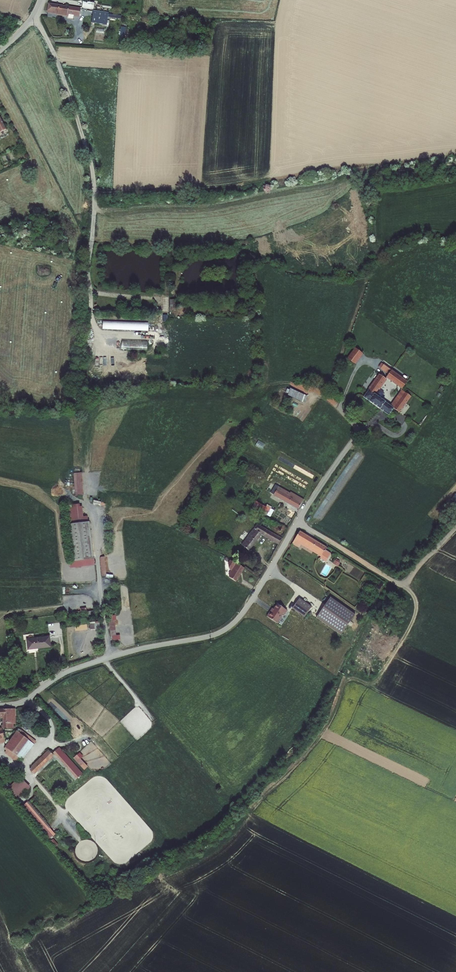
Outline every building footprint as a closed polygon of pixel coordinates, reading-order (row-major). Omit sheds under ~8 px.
[(95,3),(83,1),(82,8),(93,9),(95,3)] [(81,8),(48,3),(47,11),(47,13),(56,14),(56,15),(68,17),(68,14),(74,15),(74,17),(79,17),(81,8)] [(109,13),(93,10),(91,23),(107,25),(108,19),(109,14),(109,13)] [(104,321),(104,329),(149,330),(150,322),(104,321)] [(122,349),(148,350),(148,341),(123,341),(122,349)] [(362,352),(354,347),(347,357),(354,362),(362,352)] [(381,367),(388,372),(391,368),(384,363),(381,367)] [(407,380),(391,368),(388,372),(386,376),(402,387),(407,380)] [(386,377),(380,373),(364,395),(380,407),(385,400),(380,396),(384,391),(378,387),(386,377)] [(288,395),(306,402),(308,395),(291,387),(288,395)] [(405,391),(401,388),(389,403),(393,406),(394,407),(405,391)] [(399,411),(410,395),(405,391),(394,407),(399,411)] [(389,403),(385,400),(380,407),(384,410),(389,403)] [(393,406),(389,403),(384,410),(388,413),(393,406)] [(74,471),(75,495),(84,494),(83,471),(74,471)] [(298,506),(303,496),(289,489),(288,490),(274,481),(269,490),(298,506)] [(267,512),(271,505),(265,501),(263,505),(257,502),(255,506),(267,512)] [(94,562),(90,520),(70,522),(74,564),(94,562)] [(281,535),(258,521),(243,540),(245,542),(244,543),(250,548),(262,532),(278,541),(281,535)] [(299,529),(292,540),(299,544),(301,541),(321,553),(326,545),(299,529)] [(236,578),(244,565),(239,562),(236,561),(231,558),(229,562),(229,566),(231,567),(229,571),(230,572),(229,574),(236,578)] [(339,633),(354,612),(330,595),(315,615),(339,633)] [(305,617),(313,606),(301,597),(293,607),(305,617)] [(271,608),(267,613),(277,620),(283,611),(284,612),(287,608),(277,601),(272,608),(271,608)] [(49,633),(33,635),(34,645),(38,645),(38,644),(50,642),(49,633)] [(33,635),(26,636),(28,646),(34,645),(33,635)] [(3,715),(3,717),(15,716),(15,708),(0,708),(0,715),(3,715)] [(15,723),(15,716),(3,717),(4,728),(13,728),(13,723),(15,723)] [(5,742),(16,751),(27,737),(16,728),(5,742)] [(54,756),(76,780),(84,773),(60,746),(53,753),(49,749),(29,767),(35,774),(54,756)] [(85,769),(89,766),(78,754),(74,757),(85,769)] [(8,789),(18,799),(31,786),(20,776),(8,789)] [(50,839),(57,834),(29,800),(23,806),(50,839)]
